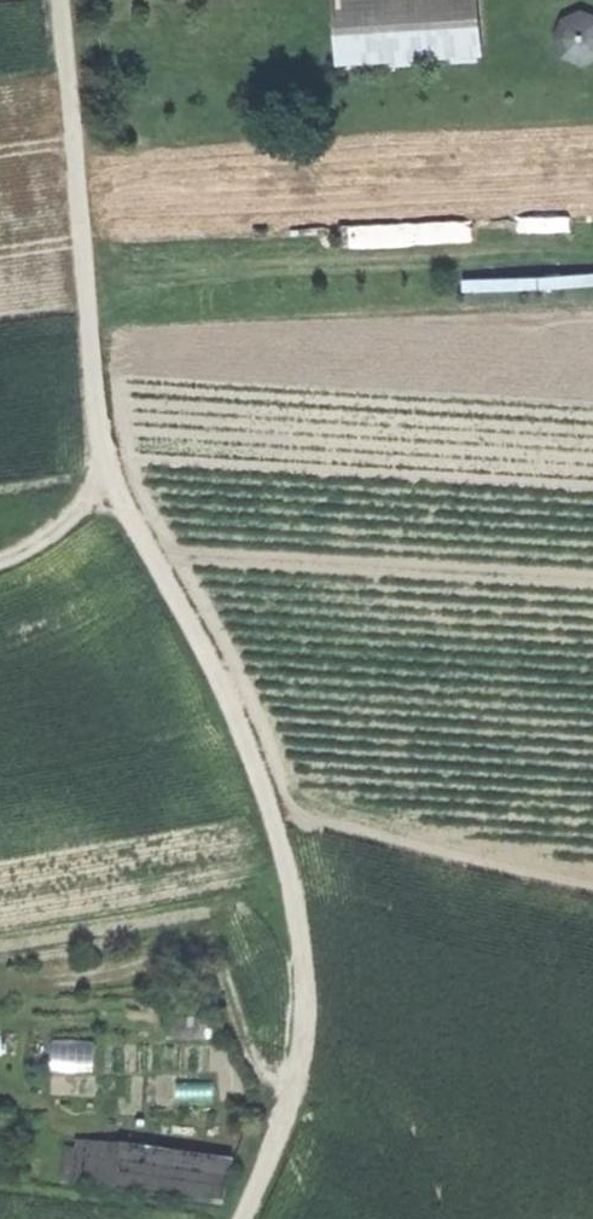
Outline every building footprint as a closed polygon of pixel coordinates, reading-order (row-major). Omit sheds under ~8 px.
[(351,52),(484,40),(480,0),(347,0),(351,52)] [(584,47),(590,44),(592,38),(590,31),(583,29),(577,32),(575,38),(577,45),(584,47)] [(212,1163),(123,1152),(122,1157),(119,1180),(118,1187),(208,1198),(212,1163)] [(92,1177),(119,1180),(122,1157),(95,1153),(92,1177)]
